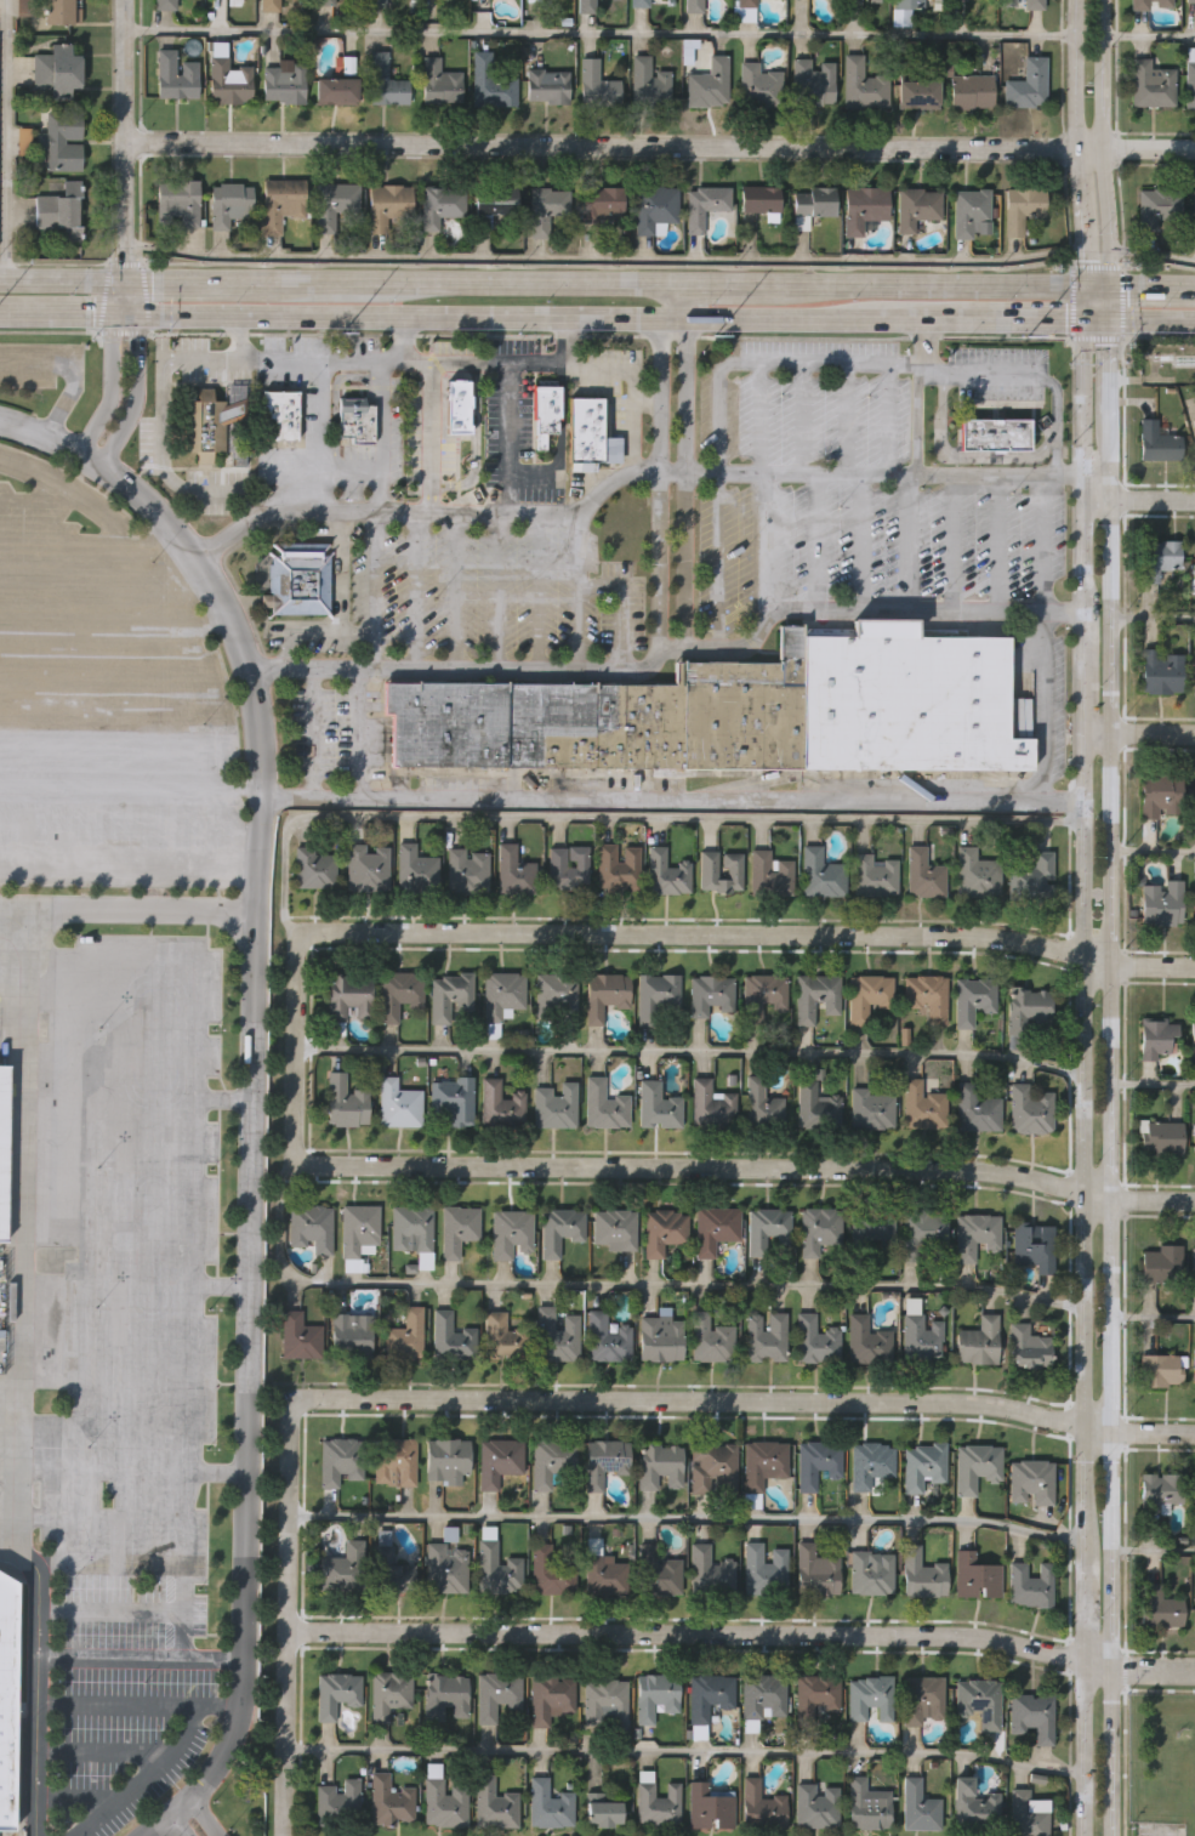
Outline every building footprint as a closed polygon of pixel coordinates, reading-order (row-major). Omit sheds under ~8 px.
[(16,15),(16,0),(34,0),(34,15),(16,15)] [(42,23),(42,0),(80,0),(80,23),(42,23)] [(155,10),(155,0),(177,0),(177,10),(155,10)] [(260,12),(260,0),(280,0),(279,12),(260,12)] [(367,9),(386,9),(386,0),(367,0),(367,9)] [(577,13),(577,0),(597,0),(597,13),(577,13)] [(685,15),(685,0),(709,0),(709,15),(685,15)] [(738,10),(738,0),(757,0),(757,10),(738,10)] [(895,8),(895,0),(926,0),(926,8),(895,8)] [(1024,8),(1024,0),(1045,0),(1045,10),(1024,8)] [(1129,10),(1129,0),(1171,0),(1171,10),(1129,10)] [(72,86),(72,98),(51,98),(51,93),(21,93),(21,89),(33,89),(33,53),(52,53),(51,41),(72,41),(72,52),(84,52),(84,86),(72,86)] [(157,98),(157,50),(176,50),(175,63),(198,63),(198,100),(157,98)] [(409,104),(370,104),(370,51),(387,51),(387,80),(409,80),(409,104)] [(493,52),(493,76),(517,78),(517,107),(473,107),(473,52),(493,52)] [(864,55),(864,76),(889,76),(889,108),(846,109),(844,56),(864,55)] [(671,72),(671,107),(633,107),(633,56),(650,56),(650,72),(671,72)] [(728,56),(728,107),(685,107),(685,73),(709,73),(709,56),(728,56)] [(461,73),(461,106),(422,106),(422,57),(442,57),(440,72),(461,73)] [(1047,57),(1047,107),(1006,107),(1006,80),(1025,80),(1025,57),(1047,57)] [(209,58),(228,58),(228,68),(251,68),(251,103),(209,103),(209,58)] [(620,107),(581,107),(581,58),(599,58),(599,80),(621,80),(620,107)] [(1173,107),(1131,107),(1131,59),(1150,59),(1150,69),(1173,69),(1173,107)] [(793,61),(835,61),(835,107),(793,107),(793,61)] [(279,62),(305,62),(305,103),(262,103),(262,68),(279,68),(279,62)] [(759,73),(783,73),(783,108),(740,108),(740,63),(759,63),(759,73)] [(1185,63),(1194,63),(1194,110),(1185,110),(1185,63)] [(569,103),(527,103),(527,70),(569,70),(569,103)] [(951,109),(951,75),(994,75),(994,109),(951,109)] [(357,104),(314,104),(314,79),(357,79),(357,104)] [(898,109),(898,81),(938,81),(938,109),(898,109)] [(44,171),(44,150),(34,150),(34,130),(45,130),(45,110),(81,110),(81,140),(63,140),(63,144),(81,144),(81,171),(44,171)] [(15,157),(15,127),(30,127),(30,157),(15,157)] [(63,240),(63,227),(35,228),(35,193),(63,193),(63,178),(82,178),(82,240),(63,240)] [(262,235),(262,180),(305,180),(305,217),(280,217),(280,235),(262,235)] [(198,228),(173,228),(173,215),(157,215),(157,181),(198,181),(198,228)] [(360,184),(359,226),(348,226),(348,217),(337,217),(337,234),(317,233),(318,183),(360,184)] [(252,231),(211,231),(211,184),(252,184),(252,231)] [(411,186),(411,221),(389,221),(389,233),(369,233),(369,186),(411,186)] [(495,244),(495,228),(474,228),(473,200),(494,200),(494,187),(519,186),(520,244),(495,244)] [(465,187),(465,217),(439,217),(439,232),(422,232),(422,187),(465,187)] [(678,187),(678,223),(666,223),(666,235),(637,235),(637,187),(678,187)] [(730,187),(730,211),(704,211),(704,234),(688,234),(688,187),(730,187)] [(740,214),(740,187),(779,187),(779,214),(740,214)] [(833,187),(833,216),(806,216),(806,231),(795,231),(795,187),(833,187)] [(584,188),(624,188),(624,221),(584,221),(584,188)] [(888,221),(864,221),(864,237),(846,237),(846,188),(888,188),(888,221)] [(530,189),(570,189),(570,215),(550,215),(550,238),(530,238),(530,189)] [(916,221),(916,233),(898,233),(898,189),(943,189),(943,221),(916,221)] [(990,222),(979,222),(979,238),(956,238),(956,189),(990,189),(990,222)] [(1006,238),(1006,189),(1046,189),(1046,216),(1024,216),(1024,238),(1006,238)] [(1156,232),(1137,232),(1138,189),(1180,191),(1179,220),(1157,218),(1156,232)] [(467,397),(470,397),(470,409),(466,409),(466,426),(468,426),(468,436),(444,436),(445,382),(467,382),(467,397)] [(533,387),(559,387),(559,420),(558,420),(558,434),(546,434),(546,451),(536,451),(536,420),(533,419),(533,387)] [(298,440),(264,439),(264,391),(300,391),(298,440)] [(341,397),(366,397),(366,404),(375,404),(375,443),(353,443),(353,437),(340,437),(341,397)] [(184,402),(227,400),(227,404),(246,398),(247,415),(226,424),(227,424),(227,450),(184,450),(184,402)] [(602,399),(603,403),(609,404),(609,436),(603,436),(603,462),(594,462),(594,470),(571,471),(571,462),(569,462),(569,399),(602,399)] [(1030,417),(1030,449),(961,449),(961,417),(1030,417)] [(1138,459),(1138,417),(1155,417),(1155,434),(1179,434),(1179,459),(1138,459)] [(331,614),(267,614),(267,606),(261,606),(260,593),(267,593),(267,541),(331,542),(331,614)] [(1178,569),(1156,569),(1156,582),(1138,582),(1138,541),(1178,541),(1178,569)] [(802,635),(853,635),(853,618),(916,618),(916,636),(1009,636),(1008,739),(1034,739),(1034,769),(802,768),(802,635)] [(802,768),(392,766),(393,712),(385,711),(385,682),(675,684),(675,661),(779,661),(780,624),(802,625),(802,635),(802,768)] [(1139,693),(1139,650),(1180,650),(1180,693),(1139,693)] [(1138,817),(1139,773),(1179,773),(1178,817),(1138,817)] [(438,857),(438,892),(399,892),(399,843),(416,843),(416,857),(438,857)] [(535,894),(499,894),(499,843),(517,843),(517,863),(535,863),(535,894)] [(598,845),(620,845),(620,846),(641,846),(641,892),(598,892),(598,845)] [(692,866),(692,894),(648,893),(649,845),(667,846),(667,866),(692,866)] [(347,846),(389,846),(389,887),(347,887),(347,846)] [(803,846),(823,846),(823,863),(847,863),(847,897),(803,897),(803,846)] [(907,896),(907,846),(927,846),(927,865),(945,865),(945,896),(907,896)] [(977,860),(1000,860),(1000,897),(958,897),(958,846),(977,846),(977,860)] [(588,847),(588,886),(548,886),(548,847),(588,847)] [(448,892),(449,849),(489,851),(489,892),(448,892)] [(772,849),(772,860),(793,860),(793,894),(752,894),(752,849),(772,849)] [(296,888),(296,851),(336,851),(336,888),(296,888)] [(1053,851),(1052,897),(1011,896),(1011,871),(1034,871),(1034,851),(1053,851)] [(742,892),(700,892),(700,852),(742,852),(742,892)] [(898,897),(854,896),(855,853),(874,854),(874,859),(898,860),(898,897)] [(1139,882),(1180,882),(1180,926),(1139,926),(1139,882)] [(380,972),(422,972),(423,1005),(399,1005),(399,1023),(381,1023),(380,972)] [(525,1010),(503,1010),(503,1023),(484,1023),(484,973),(525,973),(525,1010)] [(576,1021),(536,1021),(536,973),(576,973),(576,1021)] [(329,1022),(329,974),(371,974),(370,1019),(351,1019),(351,1022),(329,1022)] [(432,1022),(432,974),(473,974),(473,1022),(432,1022)] [(586,1025),(586,974),(630,974),(628,1007),(603,1007),(603,1025),(586,1025)] [(679,974),(679,1012),(659,1012),(659,1025),(638,1025),(638,974),(679,974)] [(744,976),(787,977),(786,1010),(763,1008),(762,1023),(742,1023),(744,976)] [(797,976),(840,976),(840,1014),(815,1014),(815,1027),(797,1027),(797,976)] [(893,976),(893,1008),(869,1008),(869,1027),(849,1027),(849,976),(893,976)] [(709,1018),(690,1018),(690,977),(734,977),(734,1010),(709,1010),(709,1018)] [(946,1021),(905,1021),(905,977),(946,977),(946,1021)] [(956,979),(996,979),(996,1013),(974,1013),(974,1029),(956,1029),(956,979)] [(1051,989),(1051,1033),(1008,1033),(1008,989),(1051,989)] [(1138,1019),(1177,1019),(1177,1038),(1170,1038),(1170,1058),(1138,1058),(1138,1019)] [(7,1240),(0,1240),(0,1063),(8,1063),(7,1240)] [(328,1073),(346,1073),(346,1090),(368,1090),(368,1126),(328,1126),(328,1073)] [(422,1090),(422,1127),(380,1127),(380,1076),(398,1076),(398,1090),(422,1090)] [(586,1076),(605,1076),(605,1096),(630,1096),(630,1127),(586,1127),(586,1076)] [(785,1097),(785,1127),(747,1127),(747,1076),(764,1076),(764,1097),(785,1097)] [(692,1129),(693,1078),(711,1078),(711,1092),(735,1092),(735,1129),(692,1129)] [(473,1126),(450,1126),(450,1110),(431,1110),(432,1079),(473,1079),(473,1126)] [(482,1079),(502,1079),(502,1092),(525,1092),(525,1125),(483,1125),(482,1079)] [(922,1079),(922,1093),(946,1093),(946,1127),(905,1127),(905,1079),(922,1079)] [(682,1126),(639,1127),(639,1080),(660,1080),(660,1097),(682,1097),(682,1126)] [(798,1127),(798,1080),(816,1080),(816,1096),(841,1096),(841,1127),(798,1127)] [(958,1131),(958,1081),(978,1081),(978,1097),(1002,1097),(1002,1131),(958,1131)] [(576,1082),(576,1127),(534,1127),(534,1088),(560,1088),(560,1082),(576,1082)] [(1053,1132),(1011,1132),(1011,1084),(1031,1084),(1031,1091),(1053,1091),(1053,1132)] [(869,1093),(895,1093),(894,1129),(852,1129),(852,1088),(869,1088),(869,1093)] [(1142,1152),(1142,1121),(1180,1121),(1180,1152),(1142,1152)] [(332,1206),(332,1256),(313,1256),(313,1247),(290,1247),(290,1206),(332,1206)] [(342,1206),(379,1206),(379,1257),(342,1257),(342,1206)] [(432,1206),(432,1252),(392,1252),(392,1206),(432,1206)] [(479,1207),(479,1241),(461,1241),(461,1261),(442,1261),(442,1207),(479,1207)] [(740,1209),(740,1241),(716,1241),(716,1258),(696,1260),(695,1209),(740,1209)] [(791,1243),(768,1243),(768,1257),(749,1257),(749,1209),(791,1209),(791,1243)] [(841,1244),(819,1244),(819,1258),(801,1258),(802,1209),(841,1209),(841,1244)] [(584,1241),(560,1241),(560,1260),(541,1260),(542,1210),(585,1210),(584,1241)] [(533,1252),(512,1252),(512,1261),(493,1261),(493,1211),(533,1211),(533,1252)] [(593,1247),(593,1211),(636,1211),(636,1247),(593,1247)] [(664,1258),(644,1258),(644,1211),(687,1211),(687,1245),(664,1245),(664,1258)] [(894,1246),(852,1246),(852,1211),(894,1211),(894,1246)] [(903,1262),(904,1211),(948,1211),(948,1249),(921,1247),(920,1262),(903,1262)] [(1001,1215),(1001,1249),(977,1249),(977,1263),(957,1263),(957,1215),(1001,1215)] [(1054,1224),(1054,1274),(1036,1274),(1036,1264),(1013,1264),(1013,1224),(1054,1224)] [(1139,1280),(1139,1250),(1154,1250),(1154,1245),(1179,1245),(1179,1280),(1139,1280)] [(423,1307),(423,1359),(386,1359),(386,1329),(406,1329),(406,1307),(423,1307)] [(537,1362),(537,1307),(557,1307),(557,1315),(580,1315),(580,1362),(537,1362)] [(436,1309),(454,1309),(453,1328),(477,1329),(477,1360),(434,1359),(436,1309)] [(283,1358),(283,1311),(302,1311),(302,1326),(323,1326),(323,1358),(283,1358)] [(609,1311),(609,1324),(631,1324),(631,1359),(588,1359),(588,1311),(609,1311)] [(485,1359),(485,1312),(507,1312),(507,1328),(530,1328),(529,1359),(485,1359)] [(692,1362),(692,1312),(710,1312),(710,1325),(734,1325),(734,1362),(692,1362)] [(786,1362),(746,1362),(747,1313),(764,1313),(764,1312),(786,1313),(786,1362)] [(840,1328),(840,1363),(797,1363),(796,1313),(815,1313),(816,1328),(840,1328)] [(330,1314),(371,1314),(371,1352),(330,1352),(330,1314)] [(848,1363),(848,1314),(869,1314),(869,1331),(892,1331),(892,1363),(848,1363)] [(998,1314),(996,1364),(956,1363),(957,1330),(978,1330),(979,1314),(998,1314)] [(943,1359),(903,1359),(903,1315),(943,1315),(943,1359)] [(639,1317),(683,1317),(683,1362),(639,1362),(639,1317)] [(1051,1336),(1051,1369),(1009,1369),(1009,1324),(1029,1324),(1029,1336),(1051,1336)] [(1179,1355),(1179,1387),(1138,1387),(1138,1355),(1179,1355)] [(416,1438),(416,1485),(376,1485),(376,1438),(416,1438)] [(321,1439),(364,1439),(364,1476),(342,1476),(342,1489),(321,1489),(321,1439)] [(470,1439),(470,1484),(427,1484),(427,1439),(470,1439)] [(499,1474),(499,1490),(480,1490),(480,1439),(524,1439),(524,1474),(499,1474)] [(576,1473),(552,1473),(552,1490),(534,1490),(534,1439),(576,1439),(576,1473)] [(586,1491),(586,1440),(628,1440),(628,1473),(603,1473),(603,1491),(586,1491)] [(692,1495),(692,1442),(736,1442),(736,1495),(692,1495)] [(744,1442),(789,1442),(789,1478),(764,1478),(764,1493),(744,1493),(744,1442)] [(798,1491),(798,1442),(842,1442),(841,1472),(818,1472),(818,1491),(798,1491)] [(894,1443),(894,1476),(871,1476),(871,1490),(852,1490),(852,1443),(894,1443)] [(945,1482),(923,1482),(923,1493),(904,1493),(904,1443),(945,1443),(945,1482)] [(683,1489),(641,1489),(641,1444),(683,1444),(683,1489)] [(1001,1479),(977,1479),(977,1495),(956,1495),(956,1444),(1001,1445),(1001,1479)] [(1053,1460),(1053,1505),(1009,1504),(1011,1460),(1053,1460)] [(1180,1473),(1180,1504),(1157,1504),(1157,1513),(1138,1513),(1138,1473),(1180,1473)] [(364,1540),(364,1588),(320,1588),(320,1558),(345,1558),(345,1540),(364,1540)] [(479,1540),(499,1540),(499,1557),(522,1557),(522,1593),(479,1593),(479,1540)] [(789,1548),(789,1593),(745,1593),(745,1542),(767,1542),(767,1548),(789,1548)] [(840,1595),(797,1595),(797,1542),(815,1542),(815,1557),(840,1557),(840,1595)] [(377,1544),(394,1545),(394,1564),(416,1564),(416,1590),(376,1590),(377,1544)] [(467,1593),(427,1592),(428,1544),(468,1545),(467,1593)] [(576,1557),(576,1593),(533,1593),(533,1544),(552,1544),(552,1557),(576,1557)] [(735,1592),(693,1592),(693,1544),(712,1544),(712,1558),(735,1558),(735,1592)] [(921,1545),(921,1563),(946,1563),(946,1596),(903,1596),(903,1545),(921,1545)] [(658,1547),(656,1558),(683,1559),(682,1595),(643,1593),(644,1546),(658,1547)] [(956,1596),(957,1550),(975,1550),(975,1563),(1001,1564),(1001,1597),(956,1596)] [(893,1595),(849,1595),(849,1551),(893,1551),(893,1595)] [(587,1556),(614,1556),(614,1563),(632,1563),(632,1595),(587,1595),(587,1556)] [(1052,1563),(1052,1605),(1009,1605),(1009,1563),(1028,1563),(1026,1576),(1038,1576),(1038,1562),(1052,1563)] [(13,1831),(0,1831),(0,1570),(15,1580),(13,1831)] [(1140,1626),(1142,1582),(1159,1582),(1159,1597),(1180,1598),(1180,1626),(1140,1626)] [(412,1672),(412,1709),(391,1709),(391,1721),(372,1721),(372,1672),(412,1672)] [(318,1722),(319,1673),(362,1673),(362,1704),(336,1704),(336,1722),(318,1722)] [(468,1675),(467,1718),(451,1718),(451,1710),(445,1710),(445,1721),(425,1721),(426,1673),(468,1675)] [(497,1724),(478,1724),(478,1673),(522,1673),(522,1709),(497,1709),(497,1724)] [(557,1716),(557,1727),(531,1727),(533,1675),(575,1675),(575,1716),(557,1716)] [(655,1724),(637,1724),(637,1675),(679,1675),(679,1712),(655,1712),(655,1724)] [(734,1707),(710,1706),(710,1724),(689,1724),(689,1676),(734,1677),(734,1707)] [(786,1676),(786,1718),(742,1718),(742,1676),(786,1676)] [(797,1676),(840,1676),(840,1713),(815,1713),(815,1726),(797,1726),(797,1676)] [(893,1677),(893,1722),(878,1722),(878,1707),(867,1707),(867,1722),(849,1722),(849,1677),(893,1677)] [(944,1724),(905,1724),(905,1677),(944,1677),(944,1724)] [(628,1679),(628,1726),(585,1726),(585,1679),(628,1679)] [(1000,1732),(980,1732),(980,1713),(956,1713),(956,1681),(1000,1681),(1000,1732)] [(1053,1695),(1053,1745),(1034,1745),(1034,1732),(1009,1732),(1009,1695),(1053,1695)] [(637,1770),(653,1772),(653,1797),(665,1798),(666,1784),(679,1784),(679,1824),(636,1823),(637,1770)] [(371,1824),(371,1772),(391,1772),(391,1786),(415,1786),(415,1824),(371,1824)] [(519,1826),(476,1826),(476,1774),(495,1774),(495,1792),(519,1792),(519,1826)] [(849,1775),(869,1775),(869,1790),(890,1790),(890,1828),(849,1828),(849,1775)] [(574,1826),(530,1826),(530,1777),(550,1777),(550,1791),(574,1791),(574,1826)] [(904,1777),(922,1777),(922,1798),(941,1798),(941,1829),(904,1829),(904,1777)] [(952,1777),(973,1777),(973,1792),(1000,1792),(1000,1828),(952,1828),(952,1777)] [(317,1784),(342,1784),(342,1778),(362,1778),(362,1825),(317,1825),(317,1784)] [(468,1825),(426,1825),(426,1778),(445,1778),(445,1786),(468,1786),(468,1825)] [(744,1778),(761,1778),(761,1798),(772,1798),(772,1795),(786,1795),(786,1826),(744,1826),(744,1778)] [(689,1781),(710,1781),(710,1791),(734,1791),(734,1826),(689,1826),(689,1781)] [(797,1785),(840,1785),(840,1826),(797,1826),(797,1785)] [(1048,1808),(1048,1835),(1011,1835),(1011,1789),(1029,1789),(1029,1808),(1048,1808)] [(604,1792),(604,1800),(621,1800),(621,1825),(586,1825),(586,1792),(604,1792)]
